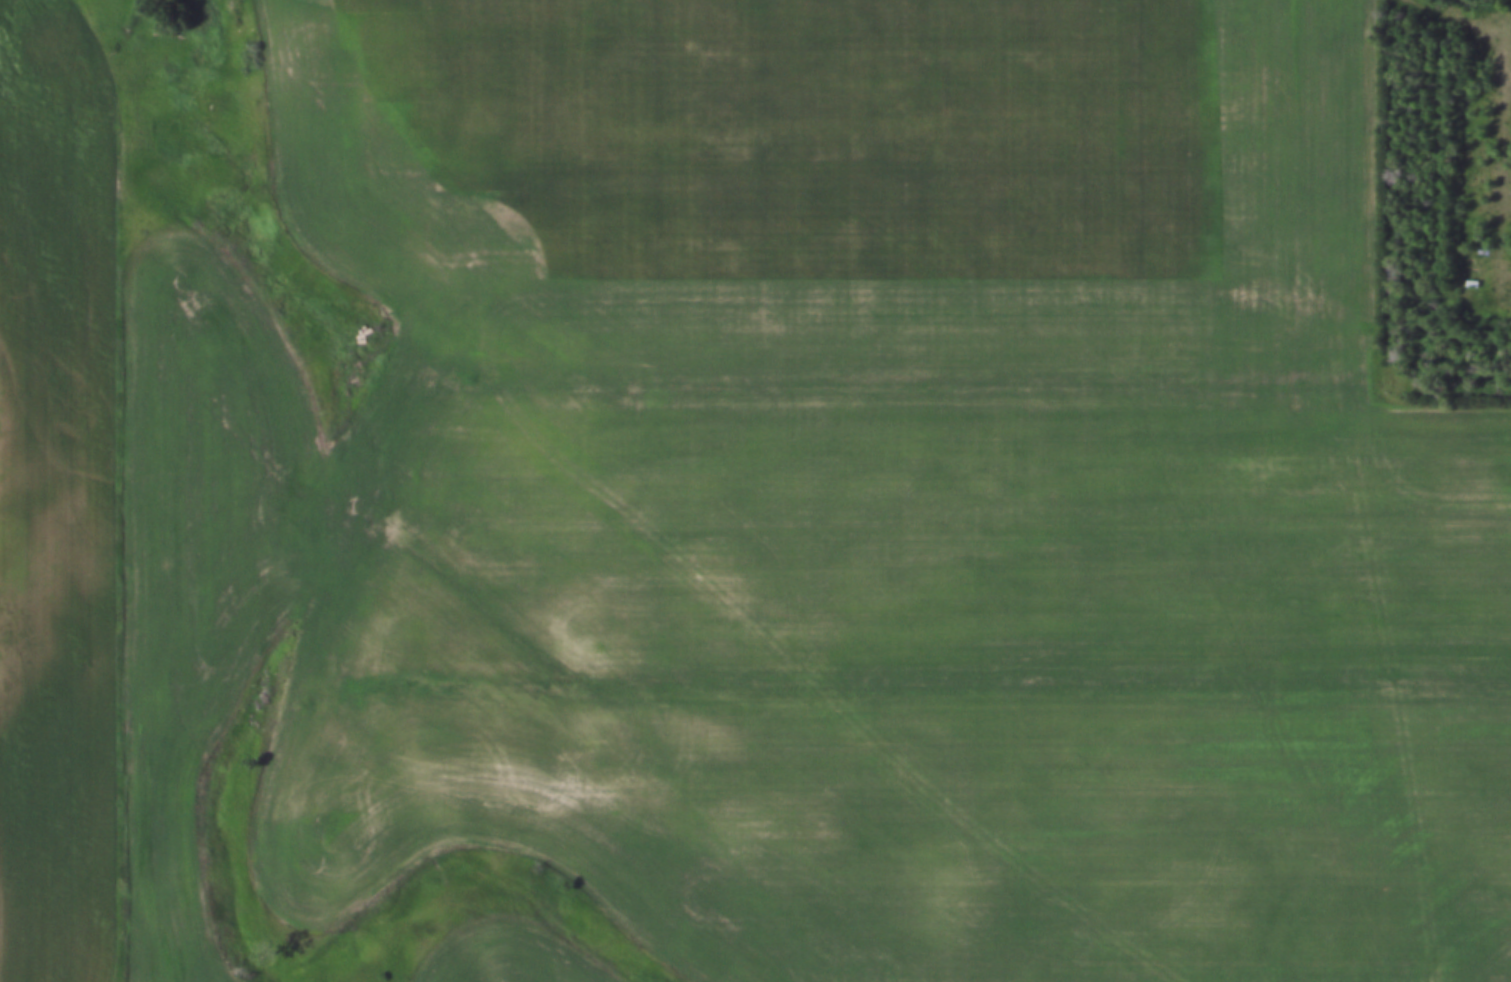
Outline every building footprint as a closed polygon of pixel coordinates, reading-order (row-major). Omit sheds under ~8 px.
[(1463,273),(1474,274),(1474,281),(1462,280),(1463,273)]
